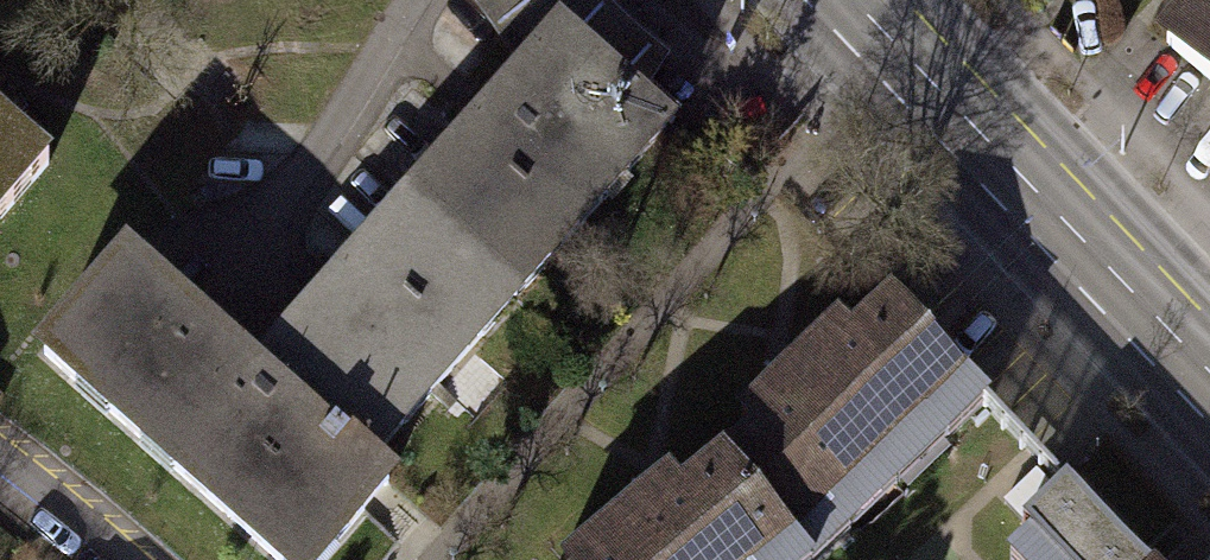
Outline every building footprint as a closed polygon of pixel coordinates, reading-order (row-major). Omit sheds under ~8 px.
[(527,74),(532,66),(488,0),(474,0),(527,74)] [(532,66),(559,37),(566,30),(547,8),(537,8),(531,0),(488,0),(532,66)] [(537,8),(547,8),(566,30),(559,37),(636,105),(668,60),(602,0),(531,0),(537,8)] [(1166,41),(1209,78),(1209,0),(1199,0),(1166,41)] [(636,105),(559,37),(532,66),(527,74),(406,205),(511,298),(662,130),(636,105)] [(44,163),(0,125),(0,213),(44,163)] [(406,205),(261,368),(366,461),(511,298),(406,205)] [(366,461),(261,368),(158,277),(152,284),(122,258),(40,350),(277,559),(300,559),(320,537),(331,547),(389,482),(366,461)] [(716,467),(798,559),(816,559),(846,531),(825,510),(921,416),(945,440),(986,400),(887,301),(852,335),(838,320),(738,417),(752,432),(716,467)] [(716,467),(677,497),(663,479),(561,559),(798,559),(716,467)] [(1020,526),(1052,559),(1138,559),(1064,480),(1020,526)]
